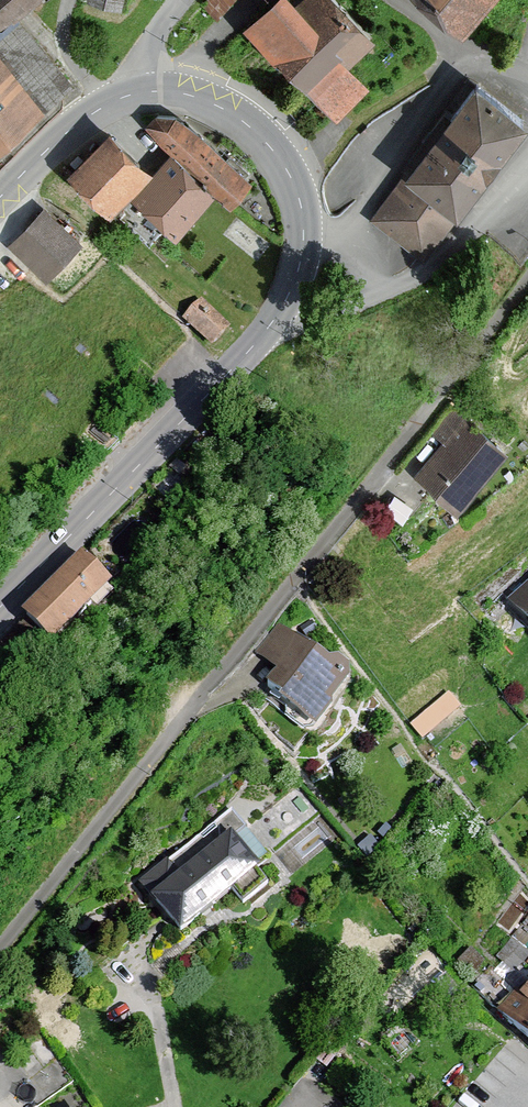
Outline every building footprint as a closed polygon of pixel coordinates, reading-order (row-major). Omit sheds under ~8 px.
[(38,0),(0,0),(0,33),(38,0)] [(91,4),(119,11),(122,0),(92,0),(91,4)] [(203,5),(215,15),(227,0),(207,0),(203,5)] [(251,26),(343,121),(378,87),(357,66),(382,42),(341,0),(308,0),(306,2),(304,0),(278,0),(251,26)] [(457,38),(492,0),(414,0),(457,38)] [(71,88),(17,29),(0,44),(0,153),(71,88)] [(522,129),(476,94),(378,221),(424,256),(522,129)] [(175,121),(158,120),(149,129),(180,157),(139,202),(175,234),(214,191),(231,206),(248,187),(175,121)] [(109,143),(73,180),(111,215),(146,178),(109,143)] [(83,248),(45,212),(10,249),(49,285),(83,248)] [(227,324),(201,300),(186,316),(211,340),(227,324)] [(471,417),(423,478),(470,516),(519,455),(471,417)] [(105,576),(76,548),(16,608),(45,637),(105,576)] [(513,611),(527,627),(527,597),(513,611)] [(324,656),(278,621),(254,652),(273,666),(263,678),(278,690),(274,696),(309,723),(347,674),(344,663),(333,654),(324,656)] [(452,688),(411,715),(421,730),(462,702),(452,688)] [(230,807),(136,881),(174,929),(228,885),(239,899),(265,879),(231,836),(245,826),(230,807)] [(495,1011),(527,1041),(527,976),(495,1011)]
